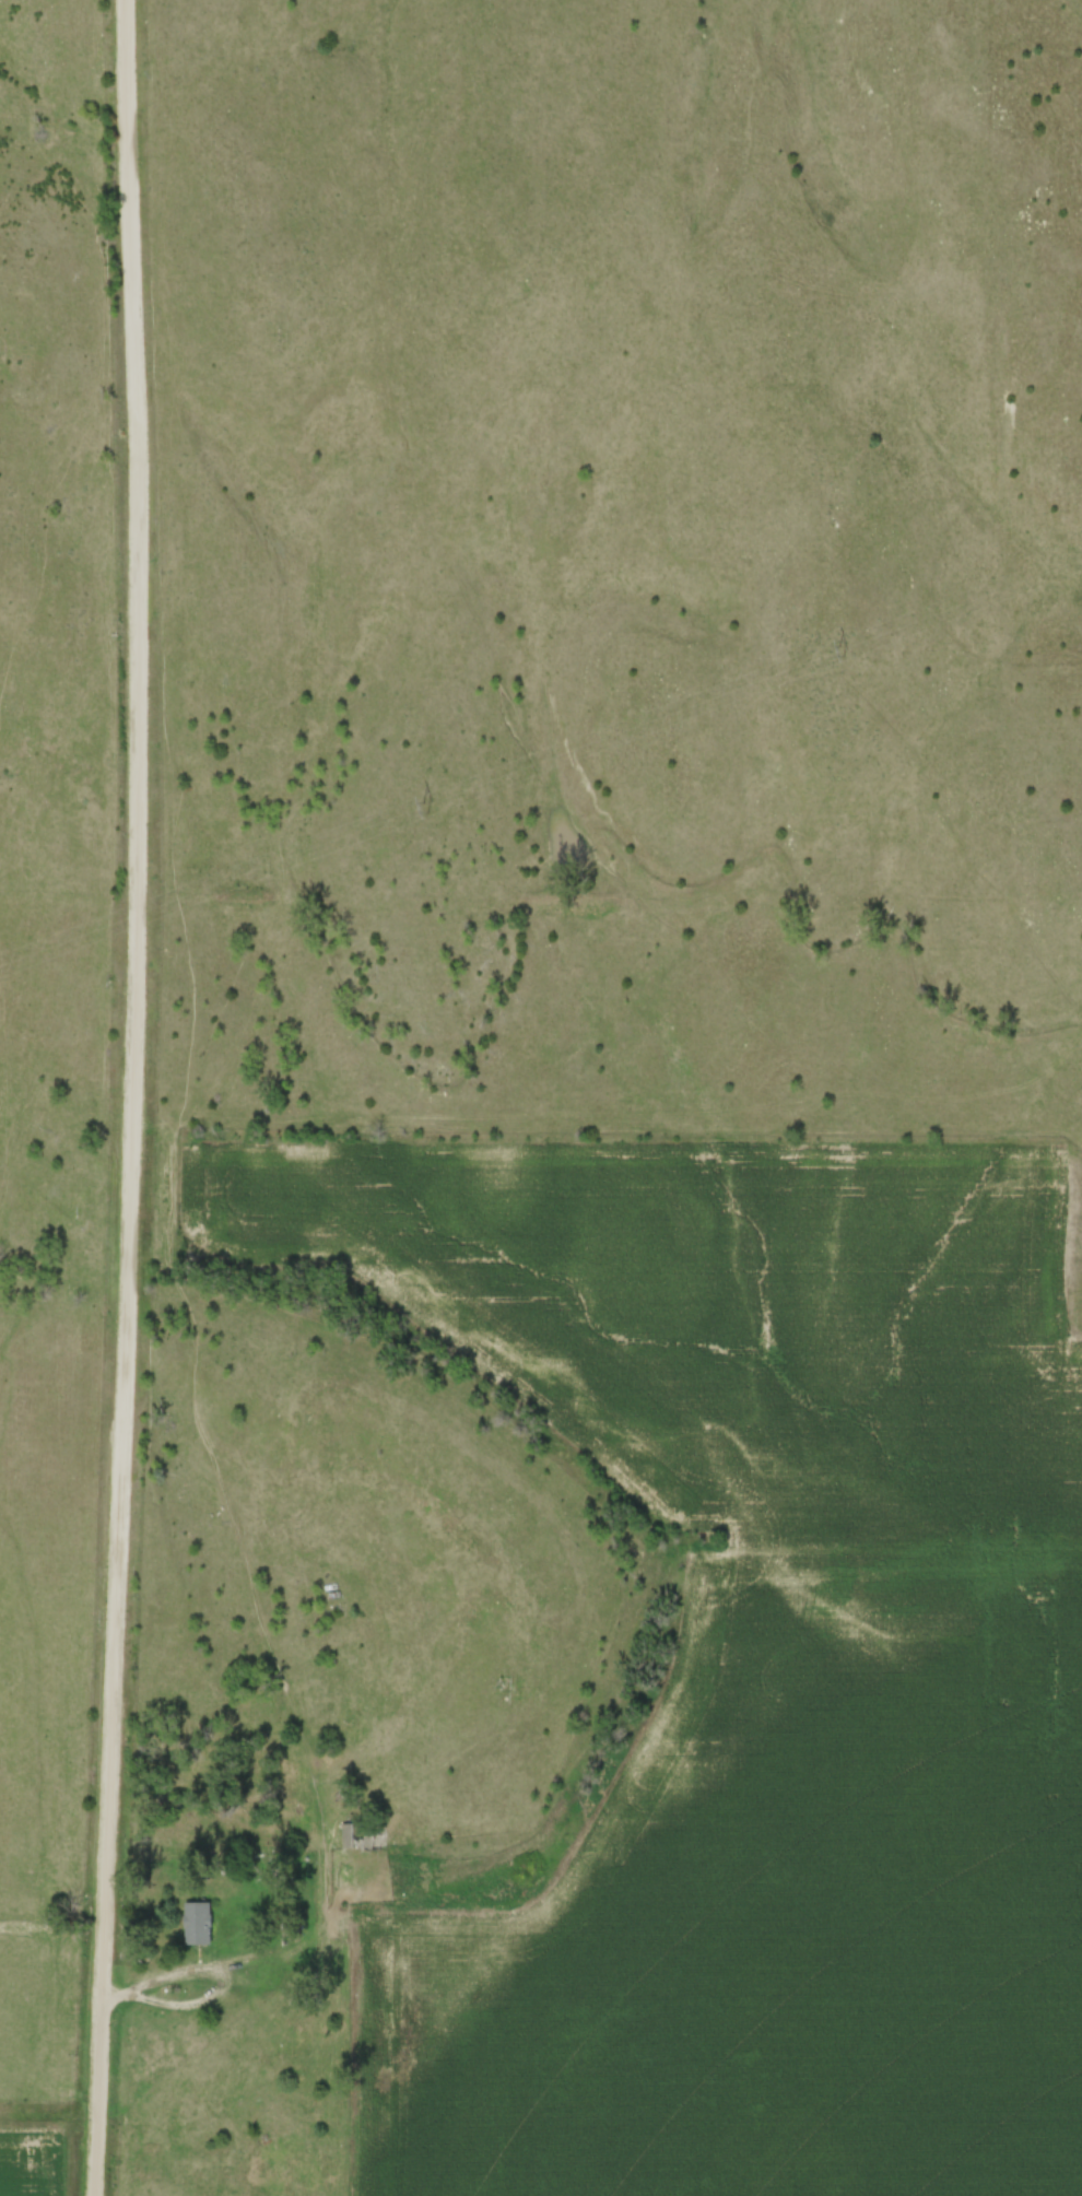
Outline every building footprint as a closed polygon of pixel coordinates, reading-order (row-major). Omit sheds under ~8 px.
[(342,1821),(342,1847),(380,1847),(380,1821),(342,1821)] [(213,1945),(213,1900),(185,1900),(185,1945),(213,1945)]
